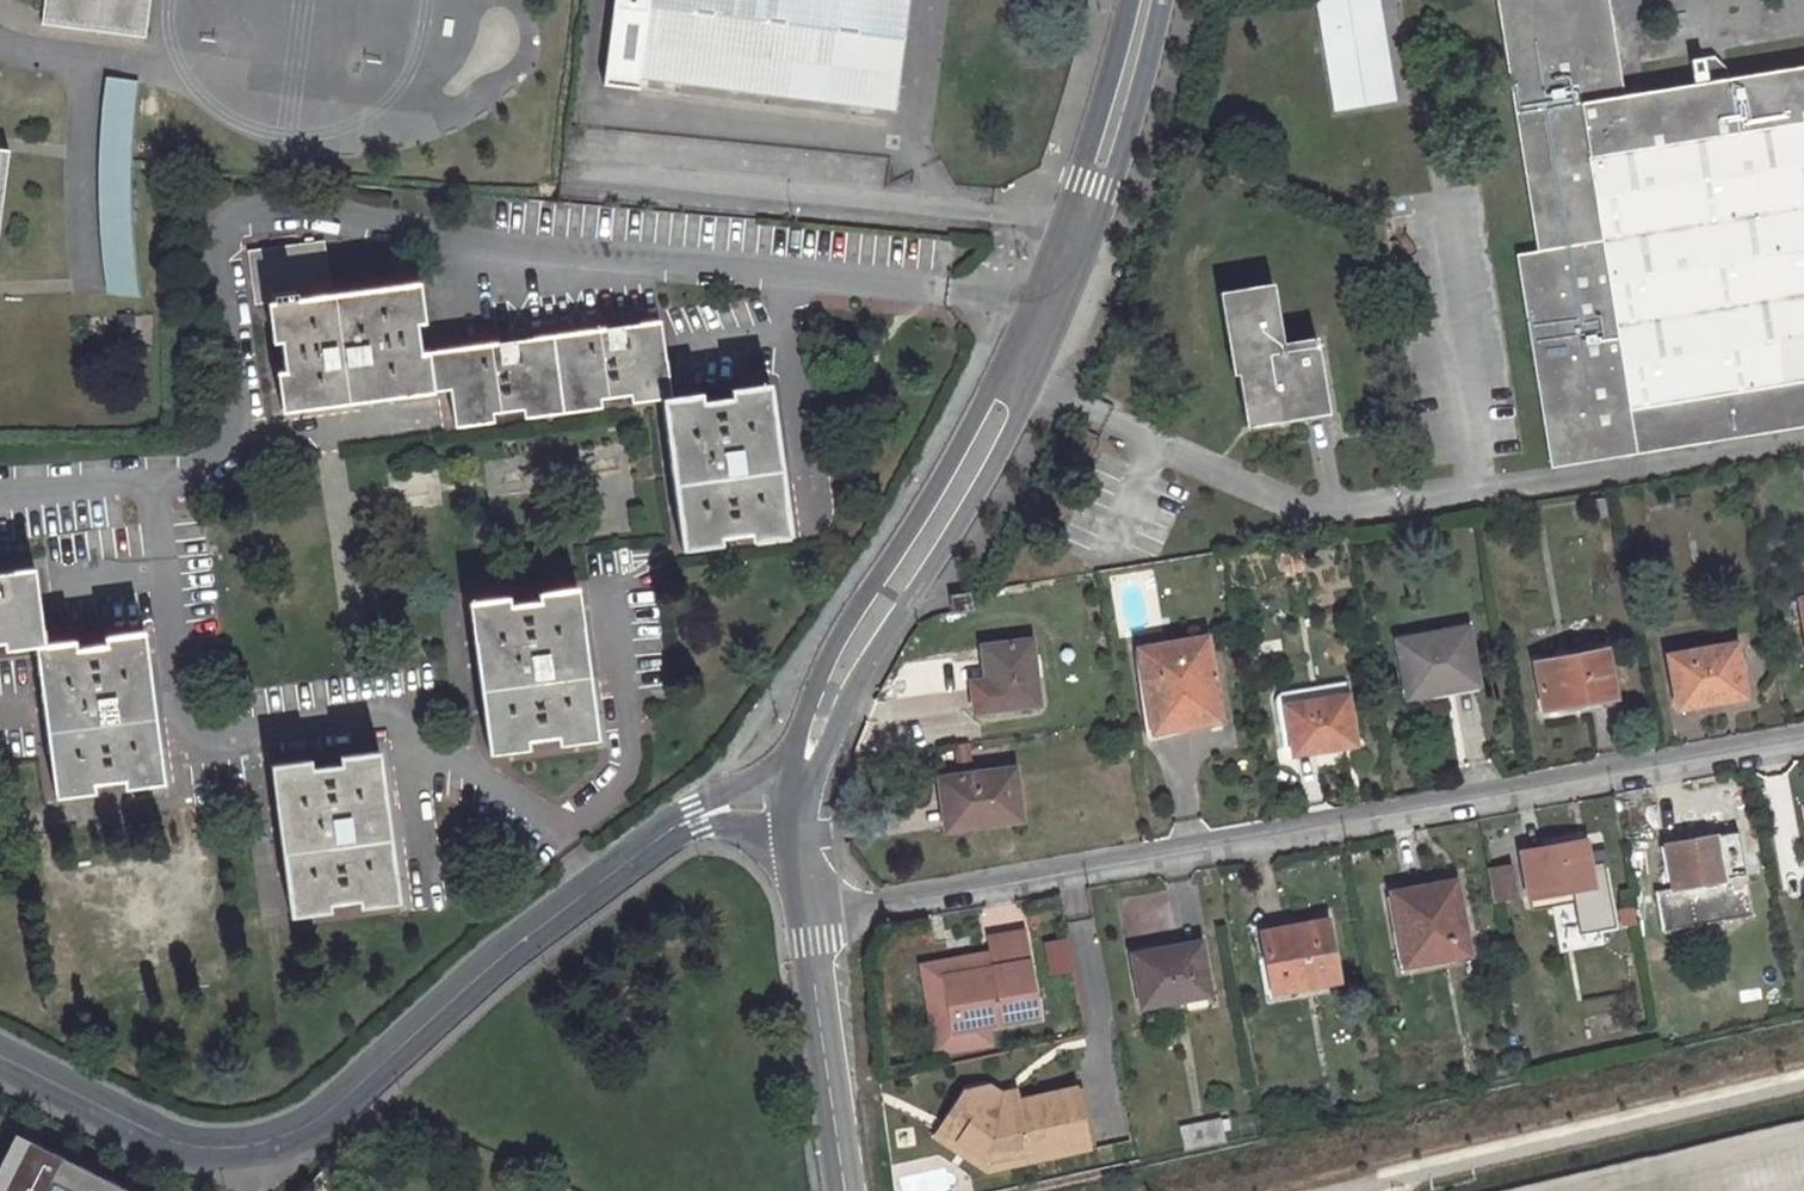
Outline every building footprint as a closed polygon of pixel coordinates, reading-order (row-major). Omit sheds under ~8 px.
[(42,22),(143,35),(148,0),(45,0),(42,22)] [(603,84),(639,88),(640,78),(895,110),(909,0),(614,0),(603,84)] [(1333,111),(1395,101),(1378,0),(1315,0),(1333,111)] [(1538,250),(1518,254),(1553,467),(1803,425),(1803,65),(1624,94),(1609,0),(1497,0),(1538,250)] [(131,138),(136,83),(105,79),(99,143),(98,198),(100,250),(106,301),(138,297),(132,245),(129,193),(130,164),(131,138)] [(660,398),(655,362),(665,361),(659,321),(420,353),(416,324),(410,283),(332,294),(324,240),(246,251),(253,305),(266,303),(275,302),(281,341),(285,370),(291,411),(433,393),(433,391),(449,389),(453,418),(492,413),(523,409),(599,399),(628,395),(629,401),(660,398)] [(420,282),(410,283),(416,324),(425,323),(420,282)] [(1274,282),(1220,291),(1233,374),(1239,374),(1248,425),(1330,412),(1318,337),(1285,341),(1274,282)] [(275,302),(266,303),(271,343),(281,341),(275,302)] [(665,361),(655,362),(660,398),(669,397),(665,361)] [(285,370),(275,372),(281,413),(291,411),(285,370)] [(669,397),(660,398),(680,541),(719,536),(749,532),(788,527),(770,385),(729,390),(730,398),(701,401),(700,393),(669,397)] [(599,399),(523,409),(523,417),(600,408),(599,399)] [(492,413),(453,418),(454,426),(493,421),(492,413)] [(1604,498),(1590,500),(1592,515),(1606,513),(1604,498)] [(788,527),(749,532),(750,541),(790,535),(788,527)] [(719,536),(680,541),(681,551),(720,545),(719,536)] [(2,642),(3,650),(35,645),(31,609),(40,607),(34,567),(0,571),(0,642),(2,642)] [(578,588),(538,593),(539,602),(510,605),(509,597),(469,602),(487,746),(528,741),(557,737),(597,732),(578,588)] [(40,607),(31,609),(35,645),(44,644),(40,607)] [(1467,627),(1396,640),(1407,697),(1446,690),(1444,683),(1476,677),(1467,627)] [(44,644),(35,645),(54,789),(123,780),(165,774),(145,632),(105,636),(106,647),(76,649),(75,640),(44,644)] [(1205,636),(1139,648),(1153,730),(1190,724),(1219,719),(1205,636)] [(1029,640),(987,646),(991,681),(971,684),(974,713),(1037,705),(1029,640)] [(1735,643),(1669,654),(1678,705),(1710,700),(1745,695),(1735,643)] [(1605,649),(1535,661),(1543,708),(1580,701),(1614,695),(1605,649)] [(1343,681),(1281,691),(1274,704),(1279,729),(1288,727),(1293,753),(1324,748),(1354,743),(1343,681)] [(597,732),(557,737),(557,745),(598,740),(597,732)] [(528,741),(487,746),(488,754),(530,749),(528,741)] [(380,752),(341,756),(342,765),(311,769),(310,761),(271,766),(290,908),(330,903),(359,899),(398,894),(380,752)] [(1013,770),(939,779),(943,801),(947,828),(983,823),(1019,819),(1013,770)] [(165,774),(123,780),(124,789),(166,784),(165,774)] [(95,784),(54,789),(55,798),(96,793),(95,784)] [(1726,869),(1719,835),(1692,840),(1665,844),(1673,888),(1655,891),(1662,930),(1754,914),(1744,865),(1726,869)] [(1547,847),(1521,851),(1529,897),(1570,890),(1572,903),(1595,899),(1586,840),(1547,847)] [(1509,862),(1486,867),(1493,904),(1516,899),(1509,862)] [(1424,888),(1393,893),(1407,965),(1467,953),(1455,883),(1424,888)] [(1570,890),(1529,897),(1531,911),(1572,903),(1570,890)] [(398,894),(359,899),(360,907),(399,902),(398,894)] [(330,903),(290,908),(291,916),(331,911),(330,903)] [(1292,928),(1261,933),(1272,993),(1338,980),(1328,921),(1292,928)] [(1024,932),(989,939),(992,954),(993,962),(975,966),(976,971),(944,977),(954,1034),(1005,1024),(1040,1018),(1024,932)] [(1042,978),(1069,972),(1060,936),(1033,943),(1042,978)] [(1162,950),(1132,956),(1141,1007),(1210,993),(1200,943),(1162,950)] [(993,962),(992,954),(921,968),(938,1055),(1009,1042),(1005,1024),(954,1034),(944,977),(976,971),(975,966),(993,962)] [(1086,1150),(1073,1091),(1016,1104),(1006,1107),(998,1102),(1000,1098),(999,1097),(985,1089),(964,1093),(955,1107),(973,1119),(956,1144),(987,1163),(1016,1157),(1027,1163),(1086,1150)] [(1006,1107),(1016,1104),(1014,1094),(999,1097),(1000,1098),(998,1102),(1006,1107)] [(973,1119),(955,1107),(934,1140),(985,1173),(1027,1163),(1016,1157),(987,1163),(956,1144),(973,1119)] [(1223,1120),(1179,1129),(1184,1153),(1227,1143),(1223,1120)] [(15,1133),(0,1164),(0,1190),(132,1190),(15,1133)]
